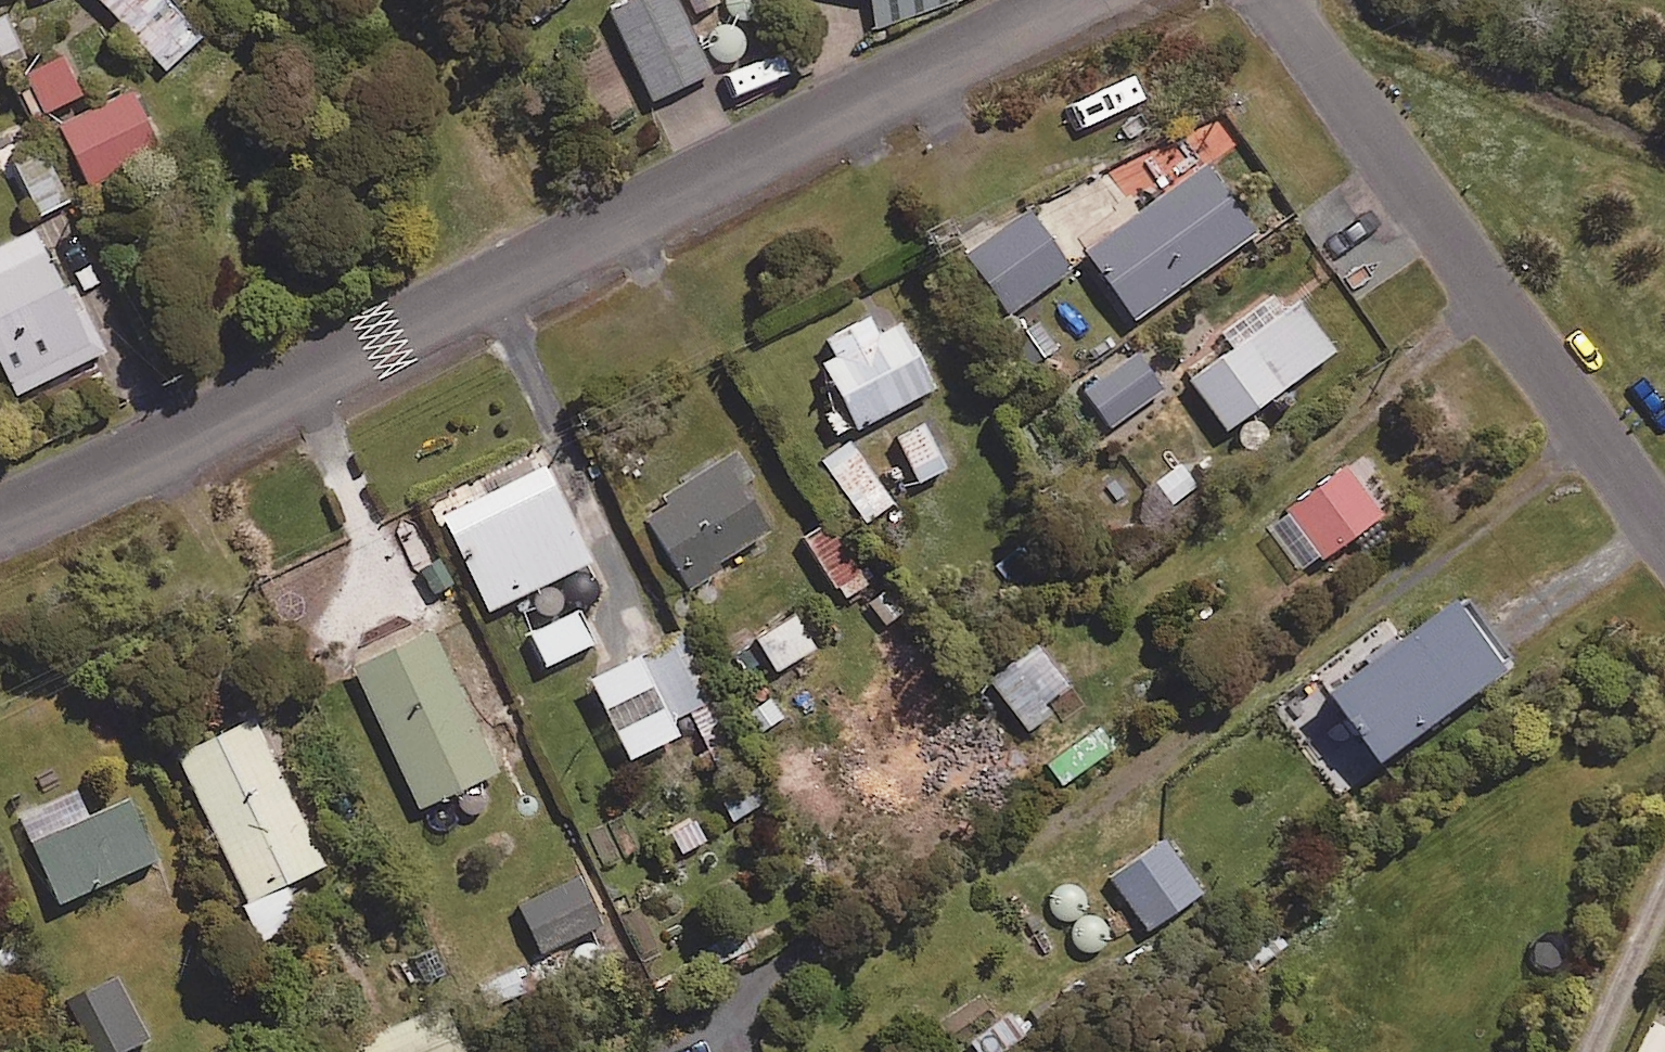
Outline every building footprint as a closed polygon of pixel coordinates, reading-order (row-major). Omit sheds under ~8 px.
[(173,14),(189,0),(94,0),(161,73),(197,40),(173,14)] [(672,0),(641,0),(608,15),(649,103),(707,76),(672,0)] [(691,19),(718,7),(715,0),(683,0),(691,19)] [(872,29),(955,10),(953,0),(865,0),(872,29)] [(72,99),(53,61),(20,78),(39,116),(72,99)] [(154,148),(127,94),(55,131),(82,184),(154,148)] [(64,205),(38,150),(10,163),(35,219),(64,205)] [(1249,238),(1200,171),(1081,258),(1130,325),(1249,238)] [(1065,275),(1024,216),(962,259),(1003,318),(1065,275)] [(29,235),(0,249),(0,379),(10,398),(98,355),(80,318),(72,322),(29,235)] [(1329,355),(1292,305),(1185,385),(1222,435),(1329,355)] [(821,344),(829,359),(811,369),(829,405),(815,413),(831,443),(929,393),(896,328),(872,340),(864,322),(821,344)] [(1157,395),(1131,358),(1079,394),(1106,432),(1157,395)] [(942,473),(922,429),(893,442),(912,486),(942,473)] [(889,507),(846,444),(818,464),(860,526),(889,507)] [(1204,492),(1185,464),(1150,488),(1169,516),(1204,492)] [(764,533),(715,466),(636,524),(684,591),(764,533)] [(1377,517),(1341,470),(1261,532),(1297,579),(1377,517)] [(583,567),(538,472),(437,520),(482,615),(583,567)] [(864,586),(825,527),(800,543),(839,603),(864,586)] [(1370,774),(1502,674),(1447,602),(1315,703),(1370,774)] [(591,647),(577,614),(526,637),(541,670),(591,647)] [(808,650),(786,618),(738,650),(760,682),(808,650)] [(492,777),(426,635),(348,671),(414,813),(492,777)] [(1070,689),(1042,646),(986,683),(1014,726),(1070,689)] [(671,740),(631,662),(583,686),(622,764),(671,740)] [(309,796),(269,713),(171,760),(260,945),(296,928),(277,889),(325,866),(294,803),(309,796)] [(83,821),(71,794),(14,820),(53,908),(150,865),(123,803),(83,821)] [(1199,897),(1163,842),(1107,878),(1143,933),(1199,897)] [(595,928),(572,882),(514,910),(536,957),(595,928)] [(1280,948),(1260,927),(1225,960),(1245,981),(1280,948)] [(108,980),(61,1007),(87,1051),(126,1051),(144,1041),(108,980)] [(1015,1011),(967,1045),(972,1051),(1002,1051),(1030,1032),(1015,1011)]
